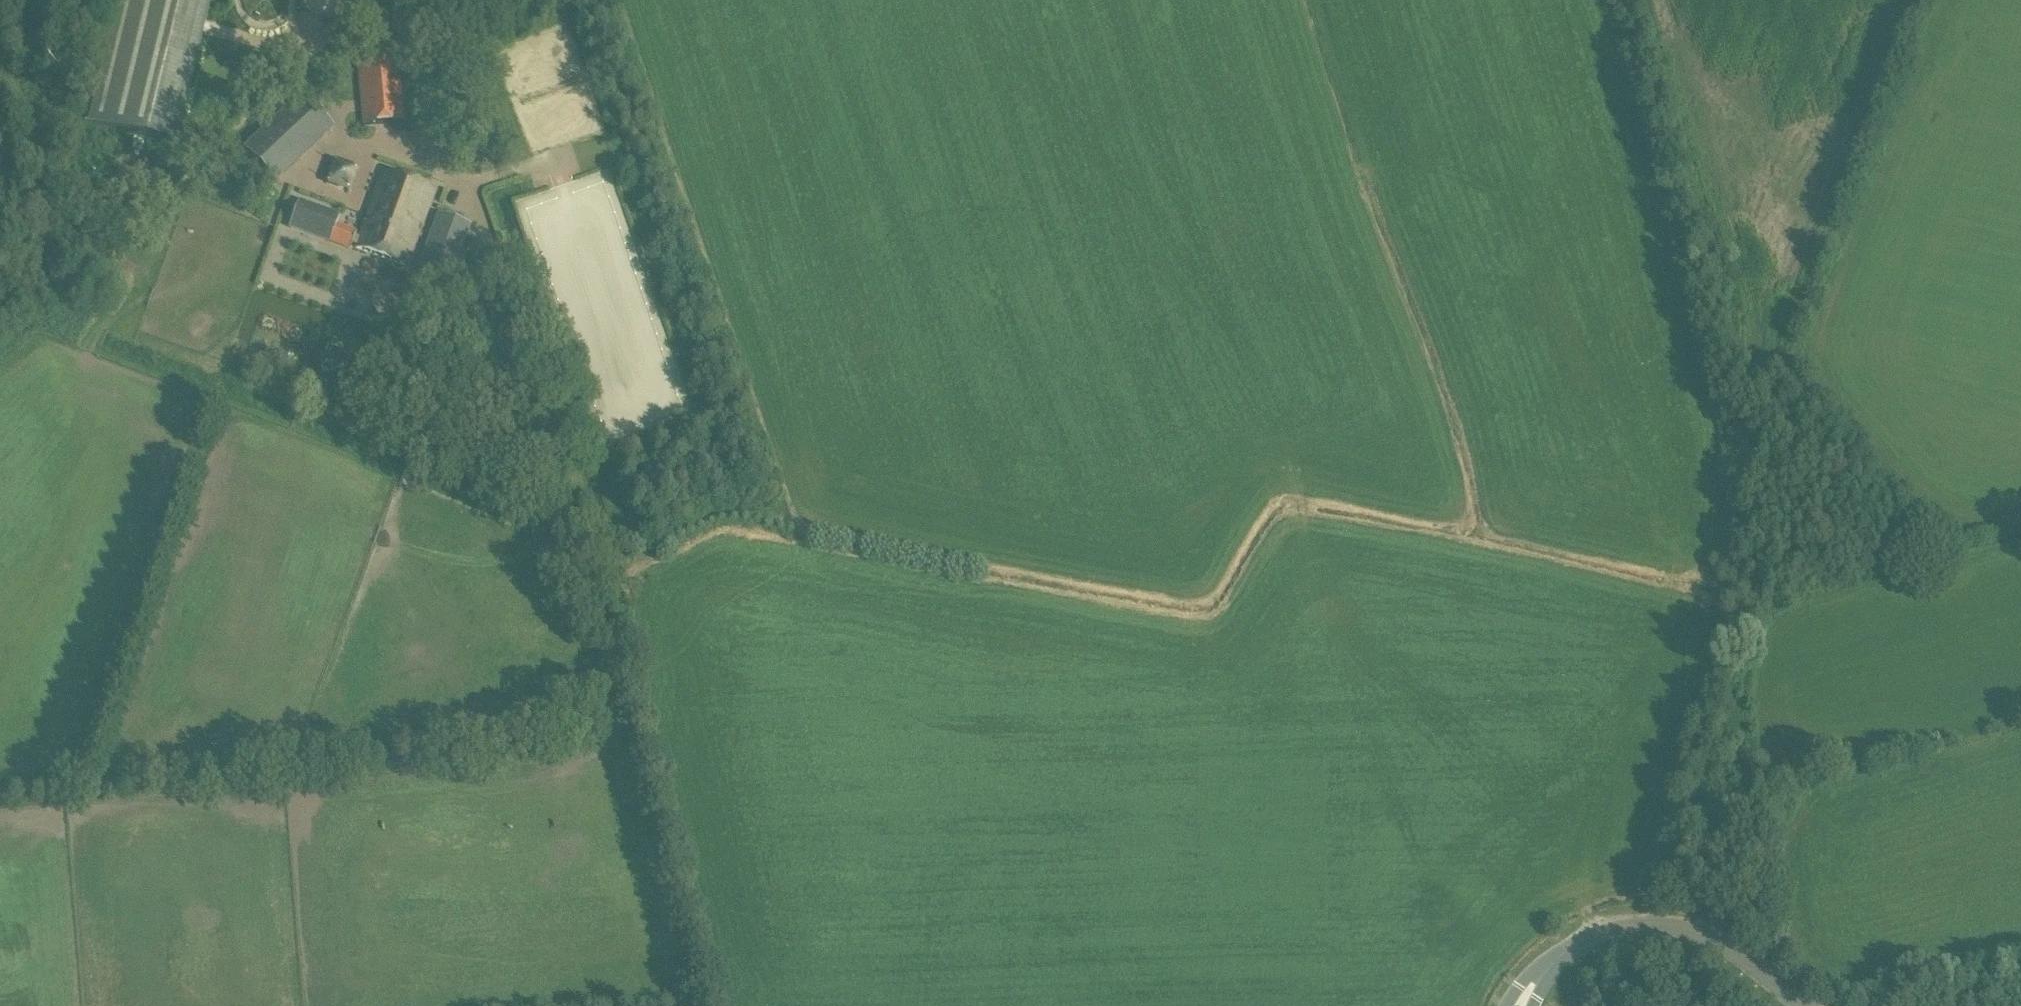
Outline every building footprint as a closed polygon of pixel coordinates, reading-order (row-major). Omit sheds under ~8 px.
[(364,127),(404,123),(398,41),(358,45),(364,127)] [(276,183),(335,127),(303,93),(244,149),(276,183)] [(339,188),(348,164),(324,155),(315,179),(339,188)] [(408,264),(434,190),(387,173),(360,246),(408,264)] [(340,214),(299,199),(289,228),(350,250),(357,231),(337,223),(340,214)] [(438,213),(418,271),(451,282),(471,225),(438,213)]
